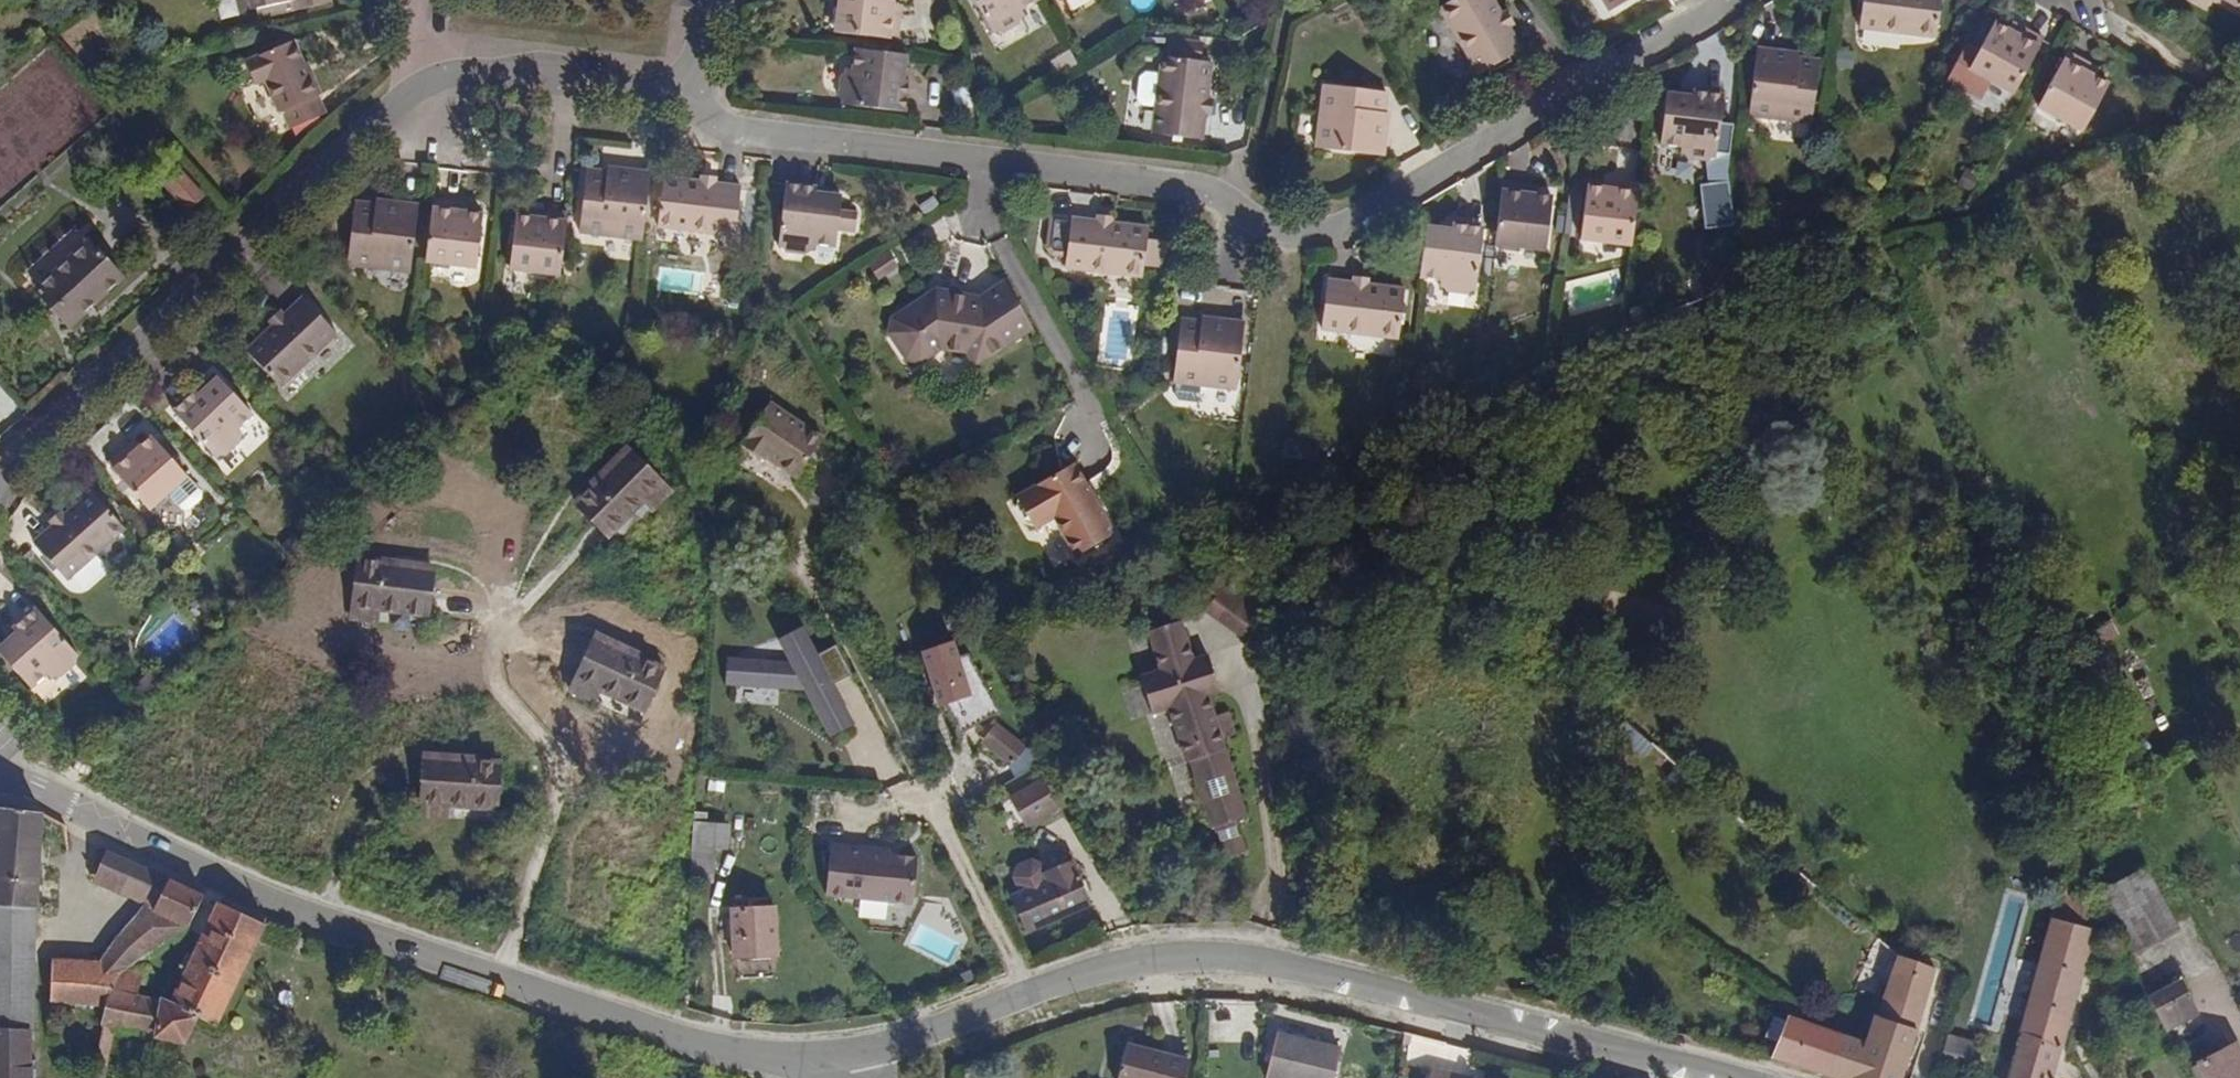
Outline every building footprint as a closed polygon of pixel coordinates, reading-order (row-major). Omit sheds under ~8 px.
[(221,18),(238,15),(236,0),(217,0),(221,18)] [(246,12),(286,4),(289,16),(330,8),(328,0),(243,0),(246,12)] [(830,35),(890,42),(896,0),(834,0),(830,35)] [(990,38),(999,41),(1019,31),(1020,23),(1039,12),(1032,0),(968,0),(990,38)] [(1475,80),(1521,54),(1506,29),(1511,26),(1503,11),(1497,14),(1489,0),(1455,0),(1446,5),(1436,11),(1475,80)] [(1854,32),(1934,42),(1939,0),(1858,0),(1854,32)] [(2239,18),(2239,0),(2209,0),(2239,18)] [(1987,25),(1960,74),(2009,100),(2039,44),(2005,25),(2001,32),(1987,25)] [(268,80),(294,128),(332,108),(295,38),(246,64),(257,86),(268,80)] [(1165,57),(1199,61),(1201,44),(1167,40),(1165,57)] [(1754,50),(1749,125),(1812,129),(1816,63),(1797,62),(1798,53),(1754,50)] [(906,57),(849,53),(847,71),(835,82),(834,104),(839,110),(906,116),(909,85),(903,84),(906,57)] [(2061,55),(2030,114),(2078,139),(2105,89),(2093,83),(2097,75),(2061,55)] [(1159,57),(1150,134),(1204,141),(1207,116),(1213,116),(1215,99),(1209,99),(1214,63),(1199,61),(1165,57),(1159,57)] [(1318,89),(1311,152),(1382,161),(1390,98),(1318,89)] [(1663,93),(1657,148),(1677,150),(1678,155),(1685,162),(1704,165),(1710,159),(1714,161),(1725,99),(1663,93)] [(175,164),(156,183),(184,212),(203,194),(175,164)] [(602,174),(583,172),(574,242),(638,249),(647,173),(602,168),(602,174)] [(659,180),(652,232),(733,243),(740,191),(712,187),(713,181),(694,178),(693,185),(659,180)] [(1599,188),(1583,187),(1579,248),(1631,252),(1636,185),(1599,182),(1599,188)] [(778,185),(769,254),(809,259),(810,250),(834,253),(836,240),(840,209),(841,197),(814,194),(814,189),(778,185)] [(1491,249),(1547,255),(1553,200),(1535,198),(1536,190),(1498,186),(1491,249)] [(349,208),(342,270),(406,278),(414,208),(371,203),(370,210),(349,208)] [(430,203),(421,266),(472,273),(480,217),(461,214),(462,208),(430,203)] [(836,240),(855,242),(857,211),(840,209),(836,240)] [(1069,220),(1062,271),(1139,281),(1145,229),(1109,224),(1110,220),(1093,217),(1092,222),(1069,220)] [(503,280),(558,283),(561,221),(506,218),(503,280)] [(1483,237),(1423,229),(1416,282),(1438,285),(1436,294),(1475,299),(1483,237)] [(90,244),(39,290),(71,324),(121,278),(90,244)] [(1348,284),(1325,281),(1319,335),(1397,344),(1403,290),(1366,286),(1366,280),(1349,278),(1348,284)] [(888,328),(887,341),(906,370),(920,374),(941,359),(963,363),(974,377),(1035,339),(1004,287),(978,304),(934,294),(888,328)] [(239,351),(281,392),(334,339),(293,298),(239,351)] [(1237,316),(1239,303),(1210,299),(1208,311),(1237,316)] [(1198,324),(1176,321),(1169,390),(1233,397),(1241,322),(1199,318),(1198,324)] [(234,435),(248,421),(211,381),(170,418),(215,468),(242,444),(234,435)] [(740,440),(795,477),(825,434),(769,397),(740,440)] [(134,437),(108,460),(152,509),(171,491),(187,508),(205,491),(151,432),(140,443),(134,437)] [(625,450),(566,507),(604,546),(642,509),(651,519),(672,498),(625,450)] [(1011,500),(1031,536),(1052,525),(1073,563),(1114,540),(1074,466),(1011,500)] [(27,544),(61,584),(119,534),(85,494),(27,544)] [(374,628),(375,618),(425,623),(431,568),(353,559),(346,625),(374,628)] [(1221,586),(1200,615),(1238,644),(1260,616),(1221,586)] [(0,646),(0,662),(25,692),(43,680),(51,683),(70,670),(68,663),(74,659),(33,615),(0,646)] [(1184,621),(1149,631),(1160,670),(1140,676),(1152,714),(1169,709),(1185,763),(1191,761),(1211,831),(1213,831),(1221,859),(1245,852),(1236,822),(1248,819),(1214,698),(1222,695),(1210,652),(1195,657),(1184,621)] [(921,648),(947,732),(993,718),(967,634),(921,648)] [(592,636),(562,698),(590,711),(596,699),(640,720),(663,670),(592,636)] [(710,668),(709,694),(810,699),(831,743),(855,731),(806,637),(778,652),(785,670),(710,668)] [(838,643),(823,649),(834,679),(850,673),(838,643)] [(978,743),(1008,767),(1027,745),(997,720),(978,743)] [(497,762),(419,757),(416,808),(494,813),(497,762)] [(1045,796),(1016,811),(1030,839),(1059,825),(1045,796)] [(37,909),(43,817),(0,811),(0,908),(37,909)] [(688,826),(685,886),(710,888),(712,854),(725,855),(727,828),(688,826)] [(833,852),(828,897),(912,905),(917,861),(833,852)] [(94,884),(146,904),(156,908),(169,881),(106,853),(94,884)] [(1007,899),(1025,940),(1091,911),(1069,860),(1036,874),(1041,885),(1007,899)] [(2128,958),(2179,928),(2147,868),(2093,897),(2128,958)] [(2055,916),(2090,930),(2096,911),(2065,879),(2055,916)] [(201,895),(169,881),(156,908),(154,915),(187,929),(201,895)] [(94,964),(52,961),(52,1004),(104,1008),(124,970),(187,929),(154,915),(156,908),(146,904),(94,964)] [(188,974),(174,1001),(139,995),(125,1032),(186,1044),(197,1021),(216,1030),(265,926),(218,904),(195,954),(188,951),(179,970),(188,974)] [(730,905),(730,958),(781,957),(780,905),(730,905)] [(30,1030),(34,1031),(37,909),(0,908),(0,1029),(30,1030)] [(2018,1030),(2006,1077),(2053,1077),(2062,1045),(2090,930),(2055,916),(2052,914),(2018,1030)] [(1871,1014),(1863,1039),(1844,1033),(1831,1074),(1843,1077),(1904,1077),(1919,1029),(1937,969),(1896,956),(1878,1016),(1871,1014)] [(100,1026),(114,1029),(125,1032),(139,995),(144,979),(124,970),(104,1008),(100,1026)] [(2197,1012),(2179,980),(2149,998),(2169,1029),(2197,1012)] [(1772,1057),(1831,1074),(1844,1033),(1787,1014),(1772,1057)] [(91,1077),(106,1077),(114,1029),(100,1026),(91,1077)] [(30,1030),(0,1029),(0,1077),(30,1077),(30,1030)] [(1948,1033),(1942,1060),(1967,1066),(1973,1039),(1948,1033)] [(1264,1077),(1334,1077),(1340,1050),(1274,1034),(1264,1077)] [(2206,1077),(2239,1077),(2239,1046),(2237,1040),(2198,1062),(2206,1077)] [(1190,1063),(1126,1045),(1117,1077),(1186,1077),(1190,1063)] [(1432,1069),(1430,1077),(1467,1077),(1432,1069)]
